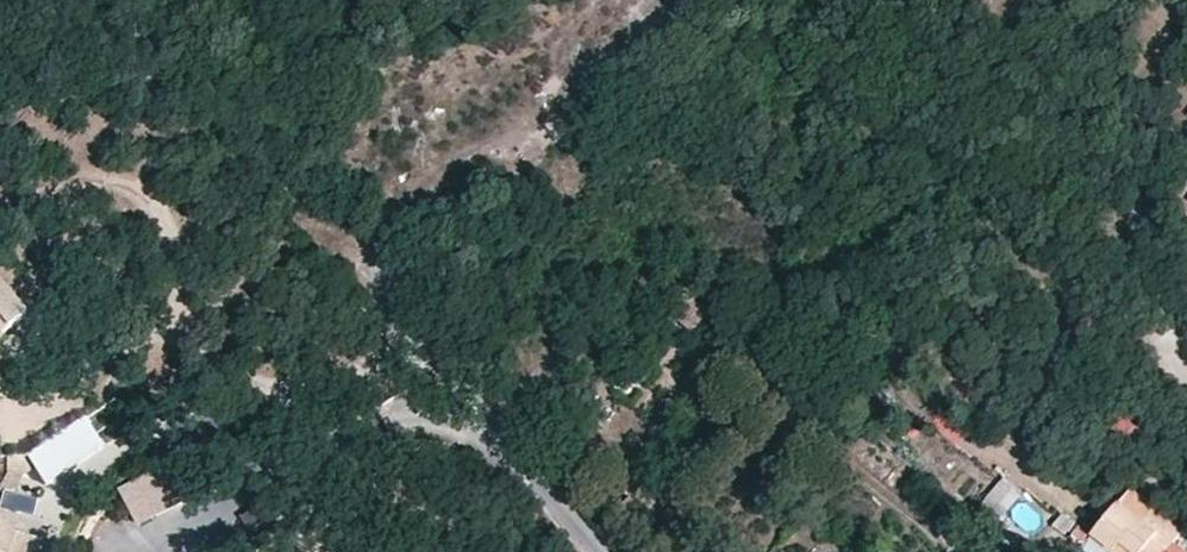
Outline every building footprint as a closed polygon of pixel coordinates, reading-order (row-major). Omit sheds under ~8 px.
[(0,284),(0,337),(26,315),(0,284)] [(688,332),(706,316),(691,300),(674,316),(688,332)] [(47,485),(103,450),(83,417),(27,452),(47,485)] [(191,499),(175,462),(115,490),(131,526),(191,499)] [(23,471),(8,472),(1,485),(3,486),(5,487),(9,488),(13,488),(18,486),(21,483),(23,479),(23,477),(23,471)] [(926,482),(914,473),(906,482),(919,491),(926,482)] [(1002,478),(983,502),(1002,517),(1021,493),(1002,478)] [(1130,488),(1095,534),(1117,551),(1144,551),(1151,544),(1160,551),(1168,551),(1173,546),(1183,532),(1130,488)] [(35,538),(15,532),(17,521),(0,517),(0,551),(32,551),(35,538)] [(1095,534),(1091,540),(1105,551),(1117,551),(1095,534)]
